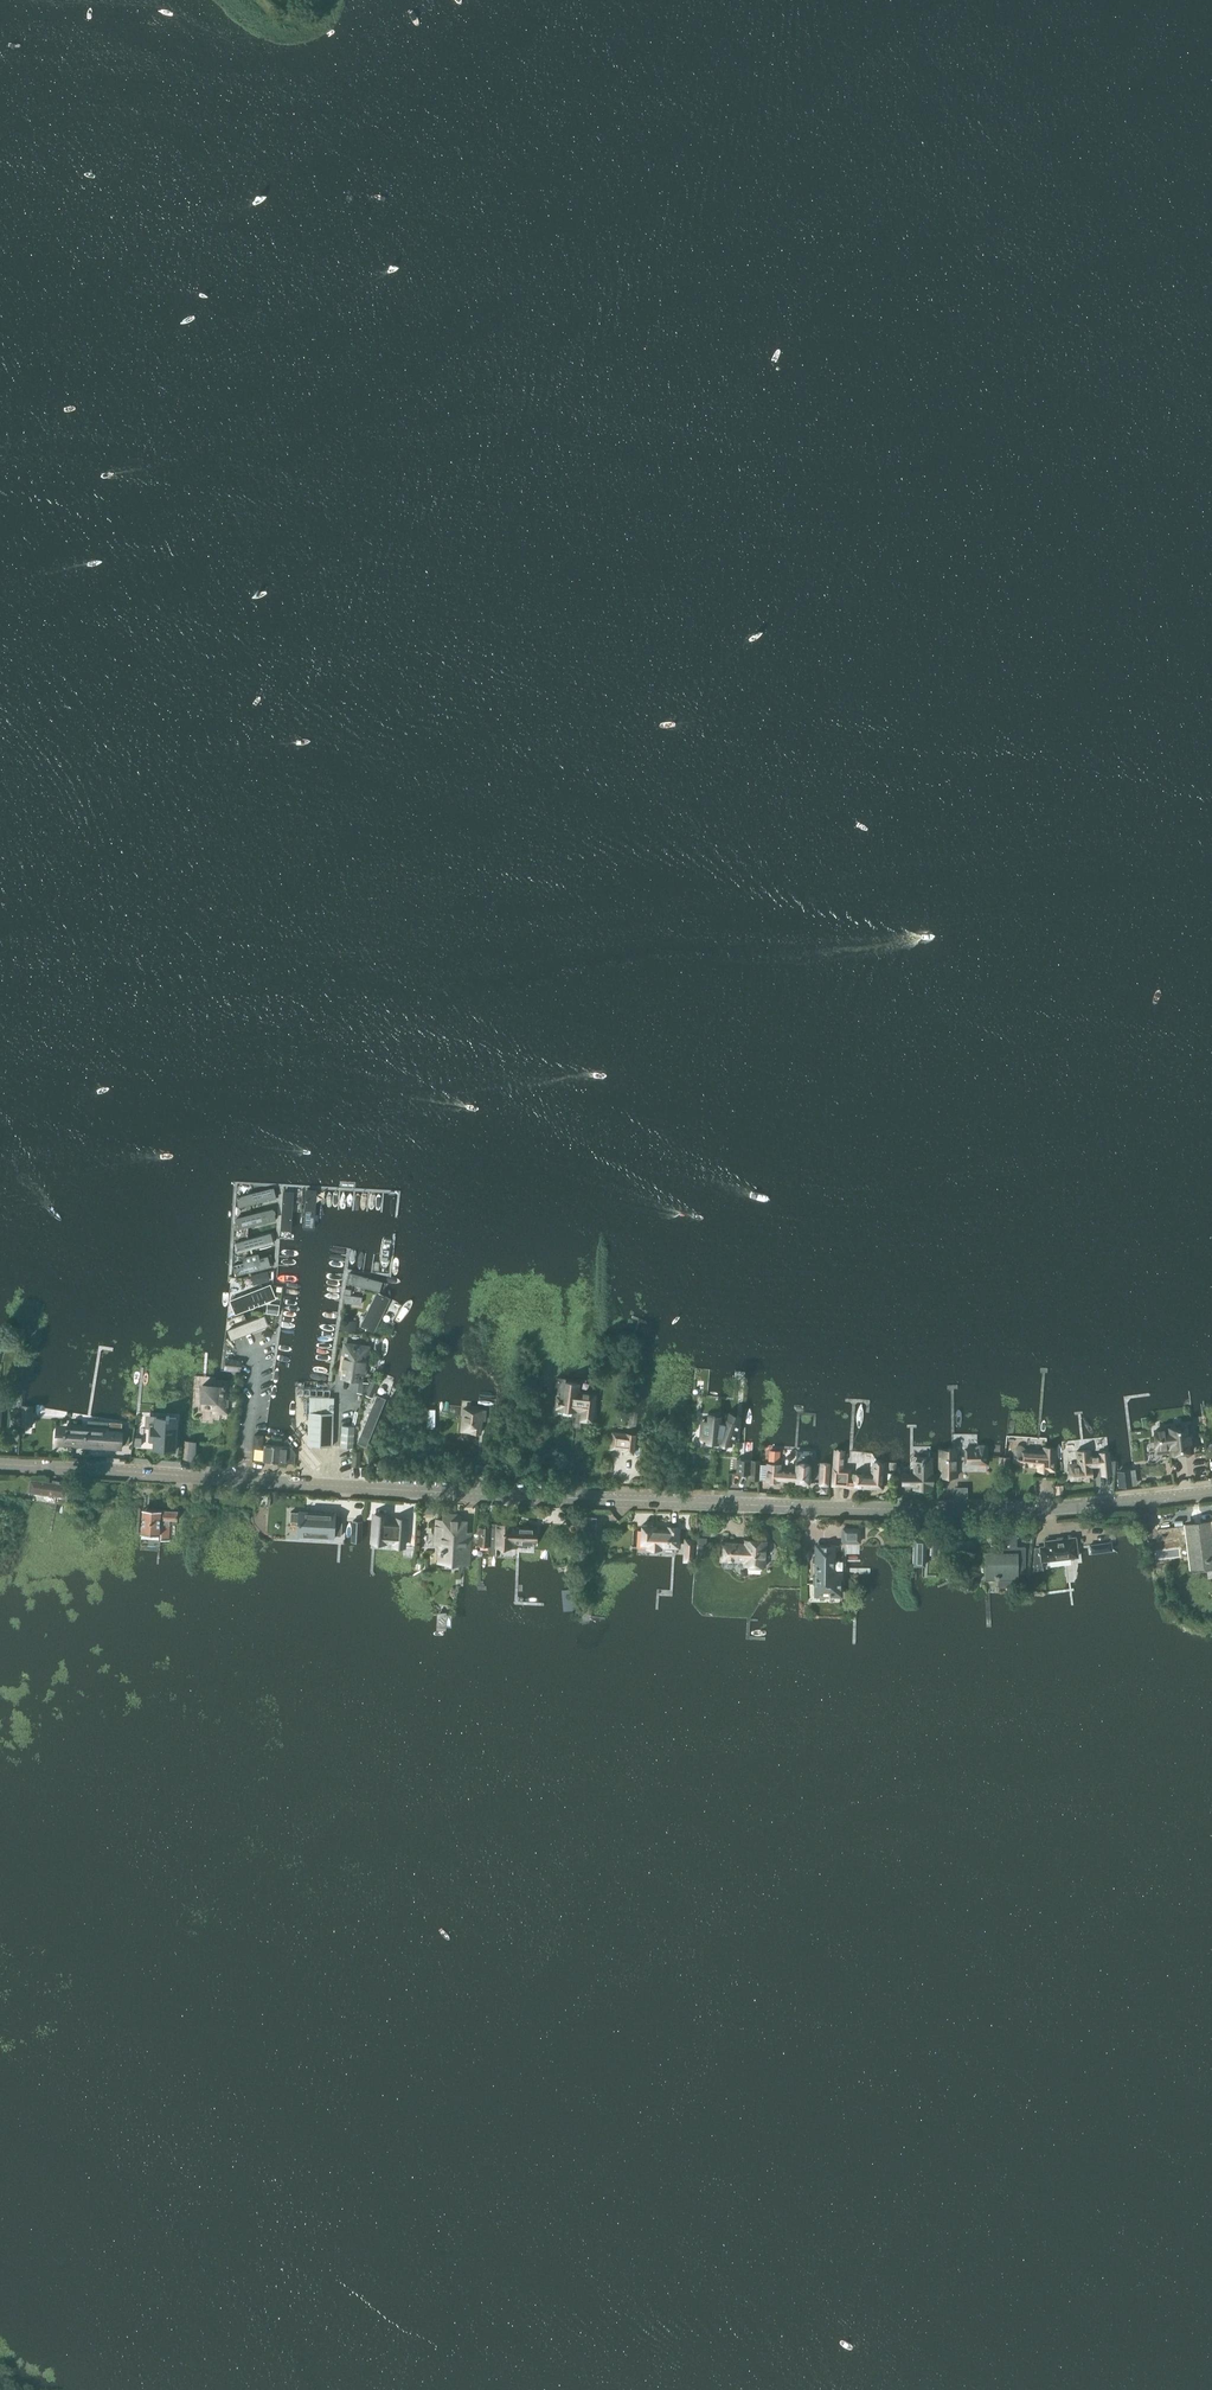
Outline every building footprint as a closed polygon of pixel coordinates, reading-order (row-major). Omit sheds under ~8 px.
[(235,1196),(238,1205),(263,1199),(275,1197),(272,1187),(235,1196)] [(305,1190),(303,1230),(315,1230),(316,1216),(317,1190),(305,1190)] [(283,1192),(279,1231),(293,1233),(294,1193),(283,1192)] [(233,1216),(236,1227),(275,1218),(272,1207),(233,1216)] [(233,1242),(235,1250),(272,1240),(269,1232),(233,1242)] [(231,1264),(233,1274),(262,1266),(269,1265),(266,1255),(258,1257),(257,1252),(241,1256),(243,1261),(231,1264)] [(262,1280),(270,1278),(268,1270),(251,1275),(252,1279),(262,1280)] [(348,1272),(346,1284),(380,1293),(383,1281),(348,1272)] [(228,1300),(234,1311),(274,1295),(269,1285),(228,1300)] [(345,1294),(344,1302),(361,1304),(362,1296),(345,1294)] [(362,1328),(374,1333),(391,1299),(376,1294),(362,1328)] [(268,1303),(267,1308),(267,1312),(269,1313),(278,1314),(280,1304),(269,1303),(268,1303)] [(226,1328),(230,1339),(268,1325),(264,1314),(226,1328)] [(356,1332),(357,1321),(344,1320),(344,1322),(341,1321),(340,1330),(356,1332)] [(361,1378),(364,1347),(345,1345),(341,1375),(361,1378)] [(238,1370),(240,1358),(224,1356),(223,1368),(238,1370)] [(371,1396),(374,1397),(380,1382),(376,1380),(374,1379),(367,1395),(371,1396)] [(367,1392),(368,1381),(357,1380),(356,1391),(367,1392)] [(582,1410),(581,1420),(592,1421),(596,1393),(593,1393),(576,1391),(577,1386),(575,1383),(567,1382),(564,1384),(563,1397),(560,1396),(557,1398),(556,1405),(558,1408),(561,1408),(574,1410),(582,1410)] [(203,1385),(201,1408),(214,1409),(214,1411),(227,1412),(229,1386),(226,1386),(203,1385)] [(384,1397),(376,1394),(357,1441),(365,1445),(384,1397)] [(309,1396),(308,1444),(332,1445),(333,1397),(309,1396)] [(22,1425),(32,1425),(33,1405),(22,1405),(22,1425)] [(485,1420),(486,1409),(464,1407),(462,1429),(471,1429),(471,1432),(479,1432),(480,1419),(485,1420)] [(435,1427),(435,1409),(427,1408),(427,1427),(435,1427)] [(707,1433),(706,1442),(732,1444),(733,1441),(742,1415),(741,1415),(730,1411),(729,1411),(725,1422),(723,1421),(721,1421),(721,1413),(709,1412),(708,1412),(708,1422),(707,1433)] [(56,1442),(56,1444),(121,1448),(122,1443),(129,1444),(130,1432),(122,1431),(108,1430),(109,1421),(88,1419),(87,1429),(66,1427),(65,1440),(66,1440),(66,1443),(56,1442)] [(176,1433),(177,1421),(170,1420),(170,1419),(167,1419),(167,1420),(156,1420),(156,1425),(155,1430),(151,1429),(151,1442),(155,1442),(154,1452),(155,1453),(155,1454),(166,1455),(166,1453),(175,1454),(176,1441),(176,1440),(176,1434),(177,1434),(177,1433),(176,1433)] [(1167,1429),(1155,1430),(1156,1434),(1155,1435),(1157,1448),(1158,1448),(1158,1453),(1170,1452),(1171,1455),(1194,1453),(1191,1425),(1182,1426),(1181,1423),(1175,1424),(1175,1426),(1167,1427),(1167,1429)] [(352,1446),(353,1425),(341,1425),(341,1446),(352,1446)] [(261,1448),(262,1434),(252,1433),(251,1447),(261,1448)] [(635,1435),(627,1434),(626,1436),(612,1434),(611,1448),(625,1450),(625,1453),(633,1454),(635,1435)] [(186,1441),(184,1458),(194,1459),(195,1442),(186,1441)] [(289,1445),(278,1445),(263,1444),(262,1461),(278,1461),(294,1462),(294,1452),(289,1445)] [(957,1456),(957,1459),(967,1459),(967,1462),(980,1462),(980,1467),(986,1467),(986,1456),(986,1450),(986,1447),(984,1446),(979,1446),(977,1448),(977,1449),(965,1449),(965,1454),(967,1454),(967,1456),(957,1456)] [(1042,1450),(1028,1449),(1023,1449),(1023,1448),(1021,1446),(1020,1446),(1018,1446),(1016,1447),(1015,1448),(1014,1456),(1013,1459),(1015,1461),(1019,1462),(1020,1463),(1027,1465),(1028,1464),(1038,1465),(1038,1471),(1056,1472),(1057,1447),(1043,1447),(1042,1450)] [(843,1449),(843,1448),(837,1447),(837,1449),(834,1448),(833,1468),(832,1485),(872,1486),(875,1487),(875,1485),(883,1485),(884,1471),(882,1471),(883,1462),(873,1462),(873,1466),(870,1465),(870,1476),(862,1475),(862,1473),(853,1473),(853,1475),(849,1475),(850,1470),(843,1470),(844,1449),(843,1449)] [(940,1473),(940,1476),(957,1476),(957,1459),(957,1456),(957,1449),(948,1449),(941,1449),(940,1473)] [(1109,1452),(1108,1451),(1100,1452),(1100,1457),(1090,1458),(1089,1449),(1080,1449),(1082,1462),(1071,1463),(1071,1468),(1070,1471),(1070,1475),(1072,1478),(1084,1477),(1085,1479),(1092,1478),(1091,1465),(1101,1464),(1102,1474),(1103,1474),(1114,1473),(1115,1473),(1115,1459),(1111,1460),(1109,1460),(1109,1452)] [(359,1466),(360,1451),(352,1450),(351,1466),(359,1466)] [(809,1483),(810,1451),(796,1450),(795,1470),(779,1471),(779,1464),(778,1464),(779,1452),(769,1452),(768,1464),(767,1464),(766,1481),(778,1482),(778,1481),(795,1480),(795,1482),(809,1483)] [(759,1460),(744,1459),(737,1458),(736,1474),(750,1474),(749,1480),(759,1480),(761,1460),(759,1460)] [(937,1483),(937,1473),(931,1473),(931,1460),(915,1460),(915,1467),(915,1473),(903,1473),(903,1483),(914,1483),(914,1487),(931,1487),(931,1483),(937,1483)] [(827,1484),(829,1462),(821,1462),(819,1483),(827,1484)] [(485,1476),(486,1464),(474,1463),(473,1474),(485,1476)] [(1130,1469),(1118,1470),(1117,1471),(1119,1487),(1132,1485),(1130,1469)] [(68,1492),(68,1490),(67,1490),(68,1485),(33,1480),(31,1491),(66,1496),(67,1492),(68,1492)] [(439,1512),(439,1507),(420,1506),(420,1515),(434,1516),(434,1512),(439,1512)] [(177,1520),(178,1510),(144,1507),(142,1533),(159,1534),(159,1533),(161,1533),(161,1540),(168,1540),(170,1519),(177,1520)] [(299,1525),(301,1525),(300,1534),(309,1535),(309,1536),(322,1536),(322,1534),(332,1535),(332,1537),(333,1537),(334,1535),(342,1536),(343,1515),(291,1512),(291,1521),(299,1522),(299,1525)] [(578,1513),(567,1513),(567,1522),(577,1522),(578,1513)] [(396,1545),(397,1545),(403,1546),(405,1519),(398,1519),(398,1521),(387,1520),(388,1515),(375,1514),(373,1541),(386,1542),(386,1540),(396,1541),(396,1545)] [(465,1559),(466,1534),(460,1534),(460,1520),(437,1519),(436,1533),(442,1534),(442,1547),(441,1547),(441,1551),(441,1552),(441,1557),(465,1559)] [(1187,1525),(1189,1546),(1192,1565),(1211,1563),(1211,1561),(1210,1550),(1211,1550),(1211,1535),(1211,1532),(1211,1520),(1210,1520),(1210,1522),(1201,1523),(1187,1525)] [(361,1541),(362,1521),(353,1521),(352,1541),(361,1541)] [(496,1546),(496,1545),(497,1523),(493,1522),(493,1526),(481,1526),(480,1544),(489,1545),(489,1546),(488,1554),(495,1554),(496,1546)] [(497,1522),(497,1523),(496,1545),(516,1546),(516,1545),(516,1542),(528,1543),(536,1544),(537,1536),(536,1536),(536,1527),(513,1526),(513,1523),(497,1522)] [(653,1530),(653,1525),(642,1524),(641,1529),(638,1529),(637,1538),(641,1538),(640,1543),(648,1543),(648,1548),(660,1548),(660,1544),(677,1545),(678,1527),(669,1526),(669,1531),(653,1530)] [(939,1539),(940,1528),(932,1527),(931,1538),(939,1539)] [(859,1542),(860,1528),(843,1528),(843,1541),(859,1542)] [(1016,1546),(1016,1532),(1005,1532),(1006,1546),(1006,1552),(986,1552),(987,1577),(999,1577),(999,1576),(1018,1575),(1018,1573),(1026,1572),(1024,1545),(1016,1546)] [(699,1545),(706,1545),(707,1538),(699,1537),(699,1545)] [(1045,1546),(1040,1547),(1042,1561),(1078,1557),(1076,1546),(1075,1537),(1063,1539),(1063,1538),(1062,1538),(1062,1539),(1058,1539),(1057,1539),(1045,1541),(1045,1546)] [(684,1555),(683,1563),(695,1564),(696,1546),(696,1539),(685,1538),(684,1546),(684,1555)] [(766,1540),(744,1539),(744,1542),(721,1542),(721,1546),(720,1559),(722,1559),(722,1566),(745,1567),(746,1564),(765,1565),(766,1546),(766,1540)] [(915,1546),(915,1567),(916,1567),(925,1567),(925,1539),(917,1539),(916,1539),(915,1546)] [(1090,1554),(1112,1552),(1111,1542),(1089,1545),(1090,1554)] [(706,1546),(698,1545),(697,1554),(705,1555),(706,1546)] [(840,1591),(841,1574),(833,1574),(834,1546),(834,1545),(817,1545),(816,1594),(831,1594),(831,1591),(840,1591)] [(424,1556),(416,1556),(415,1570),(415,1577),(423,1577),(423,1574),(423,1573),(424,1556)] [(1034,1562),(1033,1570),(1042,1569),(1041,1561),(1034,1562)]
